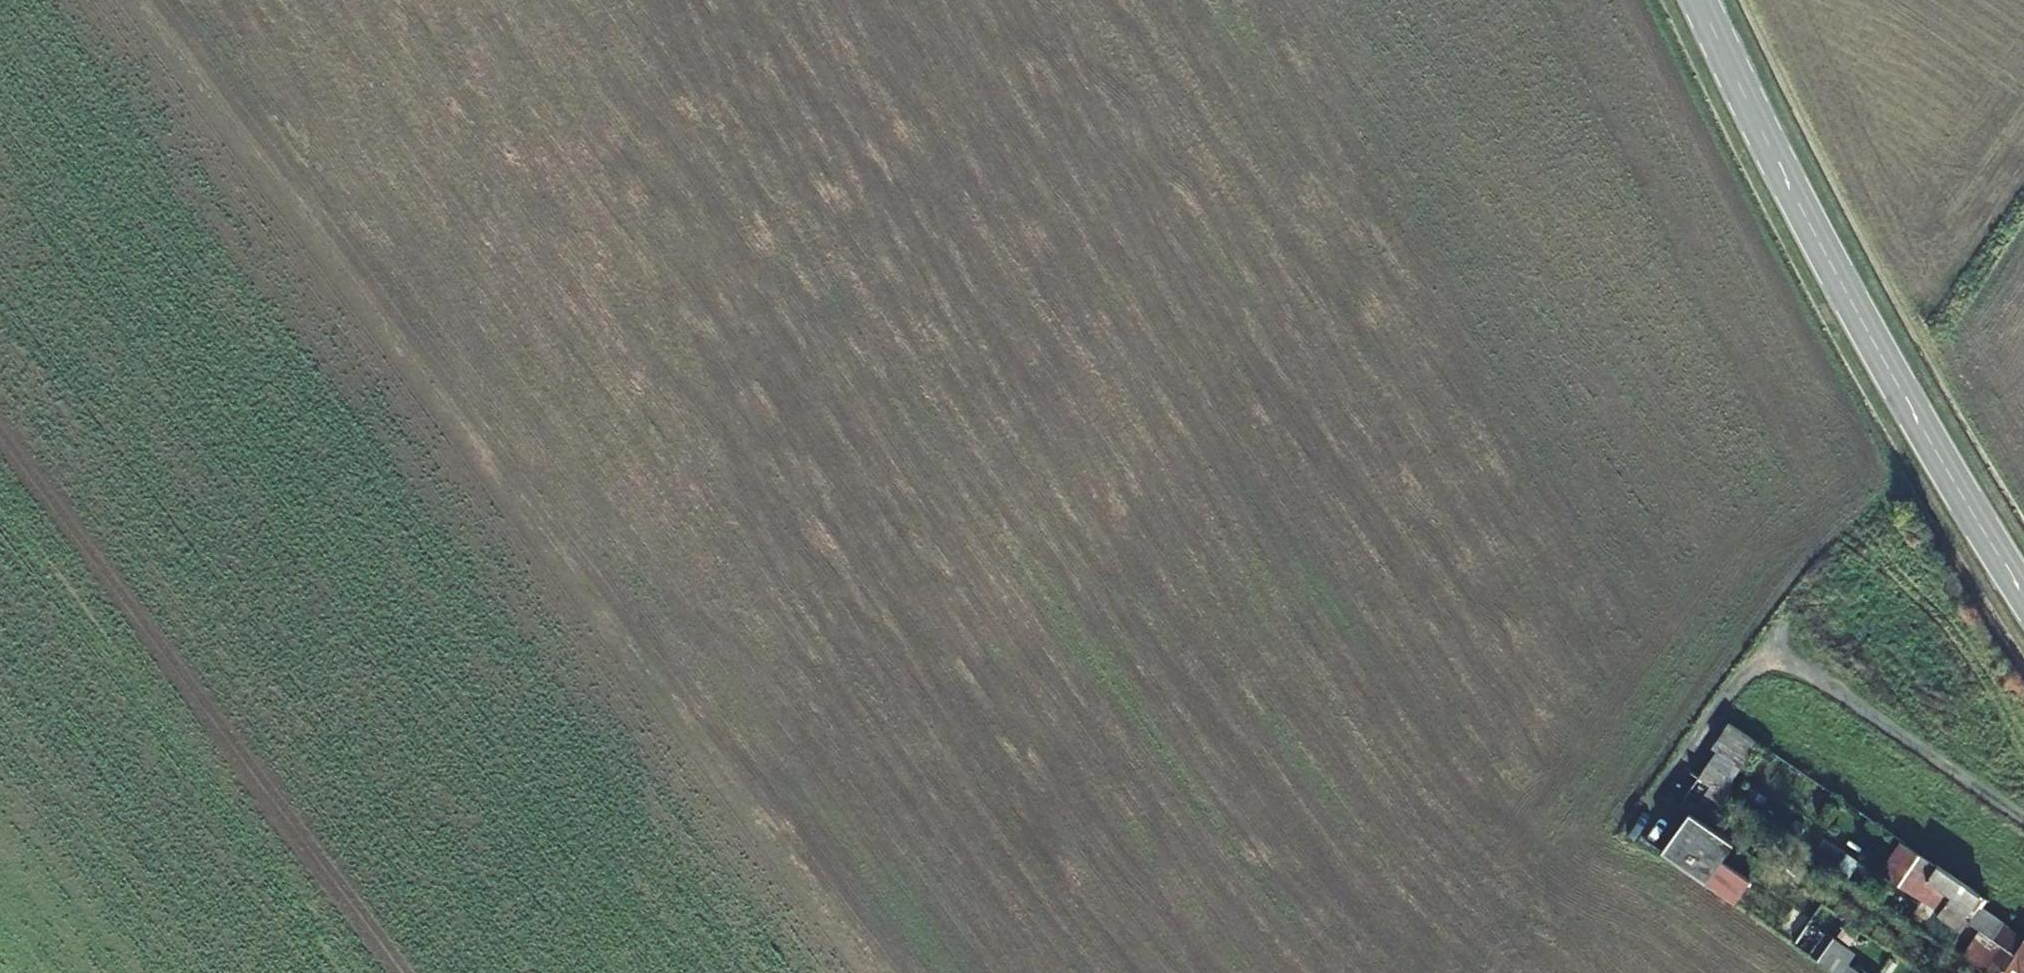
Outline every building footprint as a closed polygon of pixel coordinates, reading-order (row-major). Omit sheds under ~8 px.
[(1720,749),(1701,777),(1724,793),(1758,741),(1730,722),(1714,746),(1720,749)] [(1701,777),(1681,806),(1700,819),(1704,822),(1724,793),(1701,777)] [(1672,857),(1745,909),(1760,888),(1730,868),(1744,849),(1704,822),(1700,819),(1672,857)] [(1985,898),(1937,865),(1935,868),(1902,845),(1884,872),(1937,908),(1923,928),(1951,947),(1966,925),(1977,908),(1985,898)] [(1776,929),(1796,942),(1812,917),(1791,904),(1776,929)] [(1988,972),(2023,972),(2023,941),(1977,908),(1966,925),(1981,935),(1965,957),(1977,965),(1988,972)] [(1828,968),(1835,972),(1855,972),(1856,971),(1864,960),(1843,945),(1828,968)]
